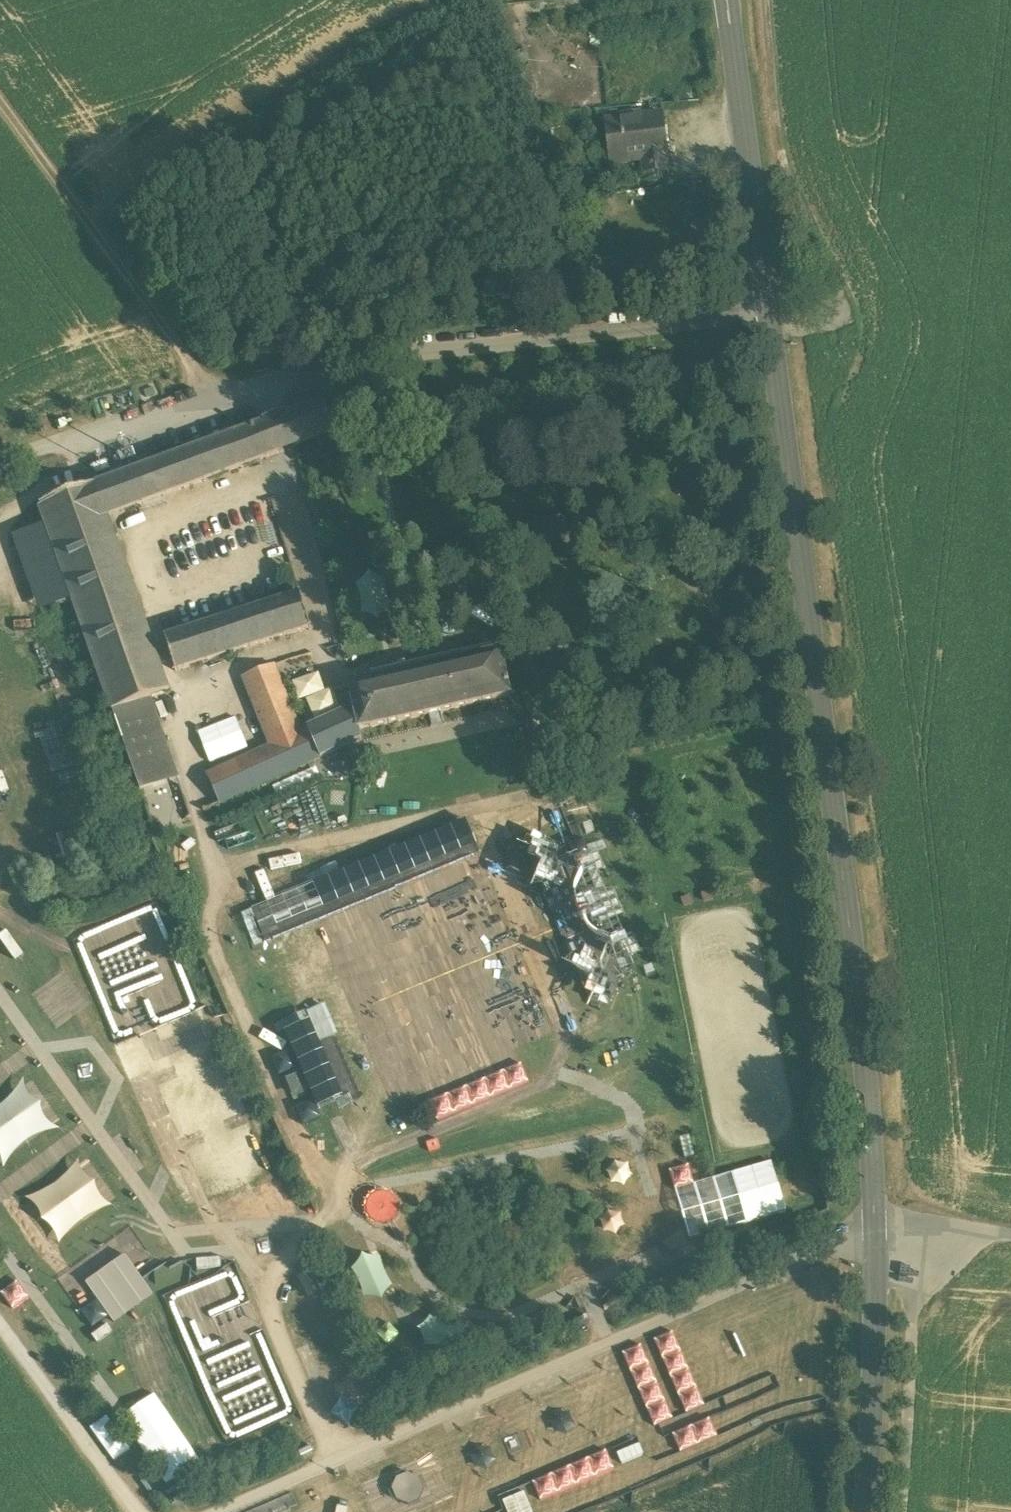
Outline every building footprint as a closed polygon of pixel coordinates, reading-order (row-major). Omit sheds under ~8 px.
[(663,114),(605,121),(610,164),(641,160),(643,175),(669,171),(667,157),(668,157),(663,114)] [(325,400),(283,416),(295,448),(334,433),(325,400)] [(268,421),(279,453),(287,451),(295,448),(283,416),(275,419),(268,421)] [(279,453),(268,421),(38,504),(113,710),(149,697),(168,690),(105,516),(279,453)] [(300,594),(165,638),(176,672),(310,628),(300,594)] [(501,651),(349,686),(354,707),(360,730),(435,714),(510,696),(501,651)] [(301,731),(275,665),(247,677),(274,743),(301,731)] [(297,698),(323,690),(317,671),(291,680),(297,698)] [(149,697),(113,710),(153,831),(158,829),(191,818),(149,697)] [(354,707),(308,728),(321,758),(361,739),(360,730),(354,707)] [(301,731),(274,743),(204,774),(218,804),(321,758),(308,728),(301,731)]
